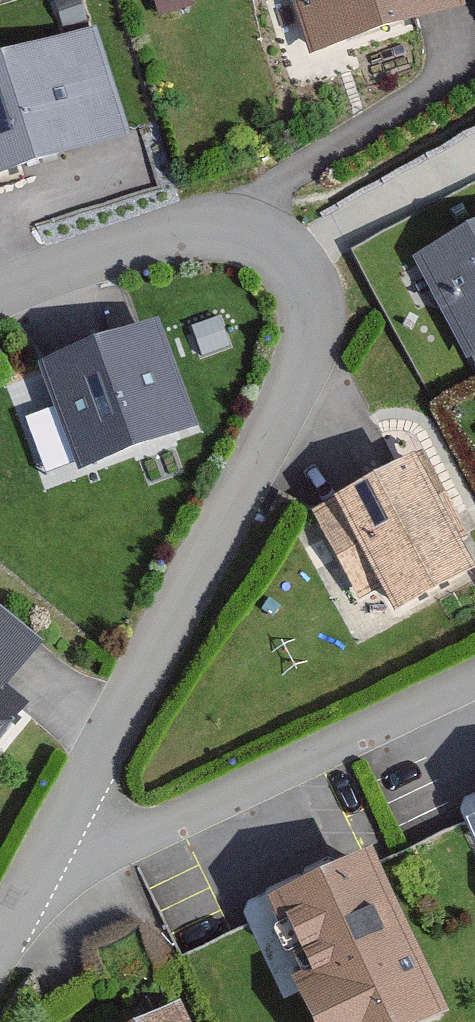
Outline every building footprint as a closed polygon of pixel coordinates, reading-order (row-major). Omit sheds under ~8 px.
[(311,50),(418,8),(415,0),(291,0),(311,50)] [(139,139),(102,26),(0,59),(0,185),(139,139)] [(415,244),(469,357),(474,354),(474,216),(415,244)] [(39,366),(77,475),(200,428),(164,322),(39,366)] [(405,621),(474,589),(474,556),(432,460),(306,516),(349,611),(392,592),(405,621)] [(38,710),(0,678),(0,756),(38,710)] [(316,1021),(455,1021),(382,858),(266,909),(316,1021)] [(184,1007),(152,1021),(191,1021),(184,1007)]
